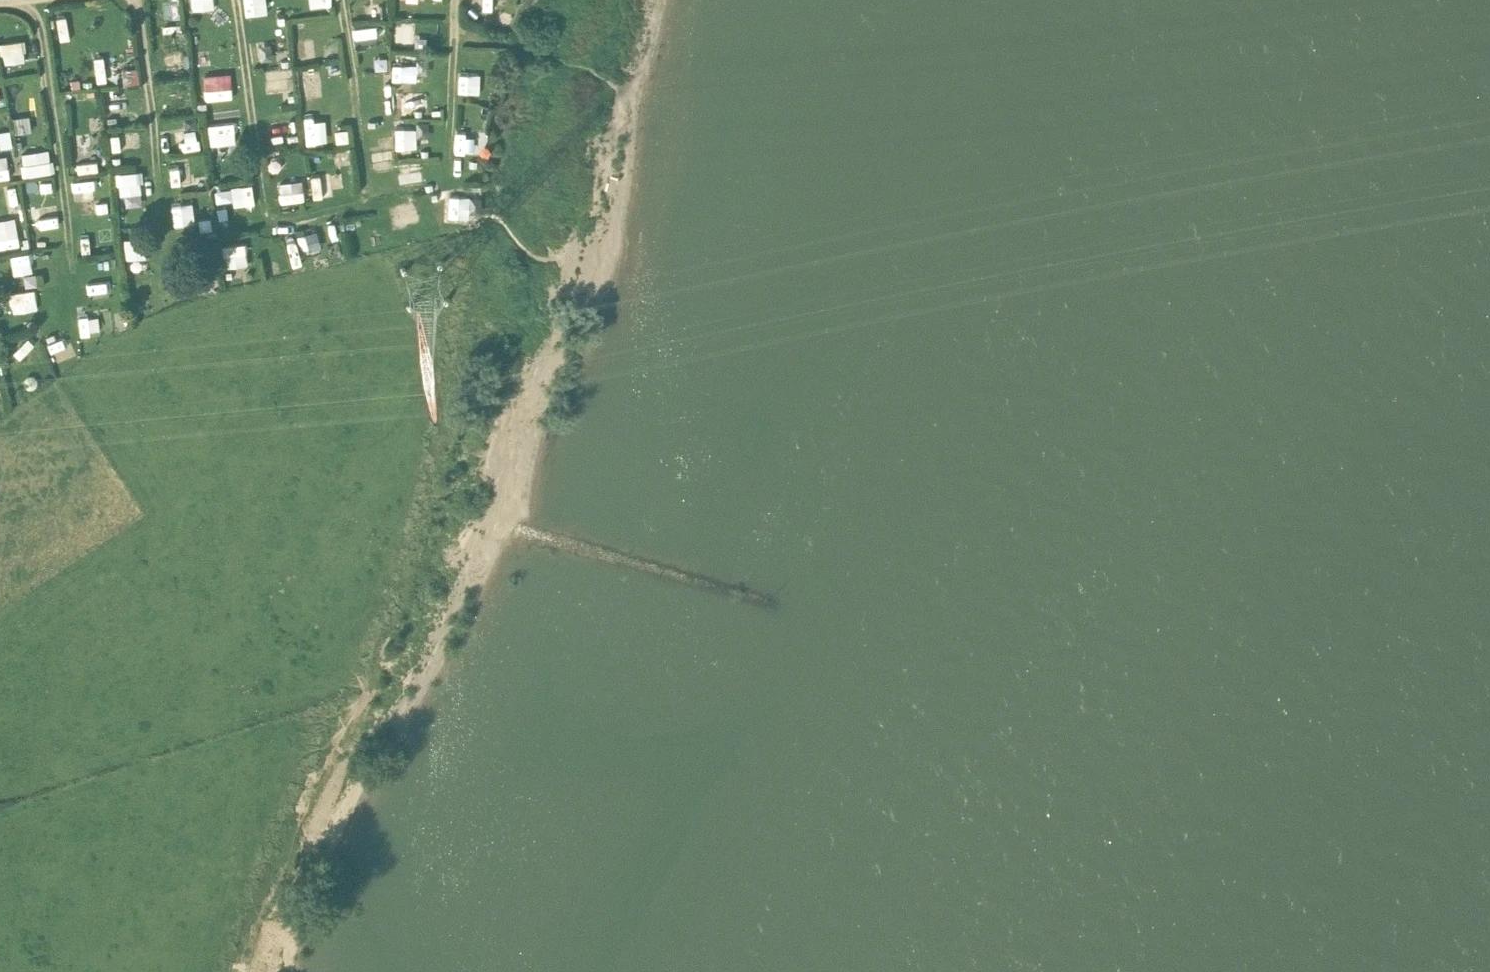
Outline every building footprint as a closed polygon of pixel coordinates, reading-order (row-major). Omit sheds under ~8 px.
[(246,15),(268,11),(266,0),(244,0),(246,15)] [(377,26),(353,27),(354,40),(378,39),(377,26)] [(0,53),(26,50),(25,39),(0,41),(0,50),(0,53)] [(185,71),(183,47),(163,48),(165,73),(185,71)] [(305,96),(324,94),(320,61),(300,64),(305,96)] [(393,63),(392,78),(417,79),(418,64),(393,63)] [(139,66),(124,68),(126,83),(141,80),(139,66)] [(286,69),(265,70),(266,80),(286,78),(286,69)] [(206,86),(206,97),(233,96),(232,85),(206,86)] [(105,88),(106,107),(128,106),(127,86),(105,88)] [(394,113),(414,113),(415,92),(394,91),(394,113)] [(210,141),(236,142),(236,121),(210,120),(210,141)] [(200,127),(177,129),(178,147),(202,145),(200,127)] [(270,142),(270,164),(288,165),(289,142),(270,142)] [(51,148),(21,152),(24,174),(54,171),(51,148)] [(78,171),(99,168),(96,149),(75,152),(78,171)] [(0,156),(0,178),(10,177),(9,155),(0,156)] [(170,164),(172,182),(192,179),(190,162),(170,164)] [(117,170),(118,193),(144,191),(143,168),(117,170)] [(330,171),(311,175),(315,197),(334,194),(330,171)] [(73,182),(75,190),(93,187),(91,178),(73,182)] [(281,200),(304,198),(303,179),(279,180),(281,200)] [(452,192),(432,195),(433,204),(453,201),(452,192)] [(198,198),(184,198),(183,222),(198,222),(198,198)] [(182,200),(174,200),(174,221),(182,221),(182,200)] [(20,244),(17,224),(0,226),(0,247),(20,244)] [(316,231),(297,234),(302,255),(320,252),(316,231)] [(125,236),(126,256),(146,255),(145,235),(125,236)] [(30,253),(12,256),(14,268),(32,266),(30,253)] [(33,289),(9,290),(10,308),(34,307),(33,289)] [(81,332),(101,331),(100,315),(80,316),(81,332)] [(50,342),(56,360),(77,354),(71,335),(50,342)] [(5,346),(15,365),(29,358),(19,339),(5,346)]
